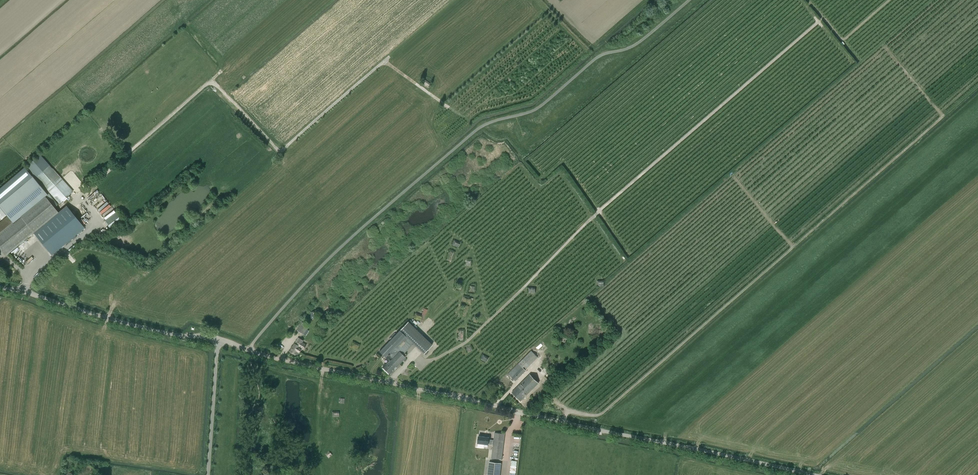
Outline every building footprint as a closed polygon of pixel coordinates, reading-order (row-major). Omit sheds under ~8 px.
[(431,85),(425,81),(422,85),(428,90),(431,85)] [(73,192),(60,177),(40,154),(26,166),(60,204),(73,192)] [(32,176),(25,168),(0,189),(0,203),(32,176)] [(98,190),(88,197),(94,205),(102,199),(98,194),(100,193),(98,190)] [(44,195),(12,222),(7,216),(0,223),(0,247),(6,254),(7,255),(43,225),(59,213),(54,208),(44,195)] [(101,214),(110,206),(104,200),(99,204),(102,206),(98,210),(101,214)] [(61,246),(84,227),(67,206),(59,213),(43,225),(61,246)] [(115,210),(103,217),(110,228),(122,221),(115,210)] [(451,246),(458,249),(461,244),(454,241),(451,246)] [(446,259),(445,260),(446,260),(446,261),(451,263),(455,253),(449,251),(449,252),(448,252),(448,253),(449,254),(447,259),(446,258),(446,259)] [(461,314),(461,315),(461,316),(467,317),(469,307),(463,306),(463,307),(462,307),(462,308),(463,308),(462,314),(461,314)] [(388,360),(382,367),(389,374),(403,360),(405,361),(407,359),(405,358),(406,358),(403,355),(413,344),(424,354),(424,353),(426,355),(428,353),(426,351),(432,345),(408,321),(379,351),(388,360)] [(302,323),(297,331),(303,334),(306,330),(307,330),(309,327),(302,323)] [(295,344),(290,352),(294,355),(295,354),(297,355),(299,353),(301,349),(303,347),(303,346),(301,345),(303,341),(300,339),(296,345),(295,344)] [(508,374),(515,381),(526,370),(525,370),(538,357),(531,350),(508,374)] [(489,359),(482,356),(480,360),(486,364),(489,359)] [(538,384),(530,375),(512,393),(521,401),(538,384)] [(478,444),(478,447),(484,447),(484,444),(493,445),(492,458),(502,459),(505,434),(494,433),(494,440),(489,440),(489,438),(478,437),(478,444)] [(501,463),(489,462),(487,474),(500,474),(501,463)]
